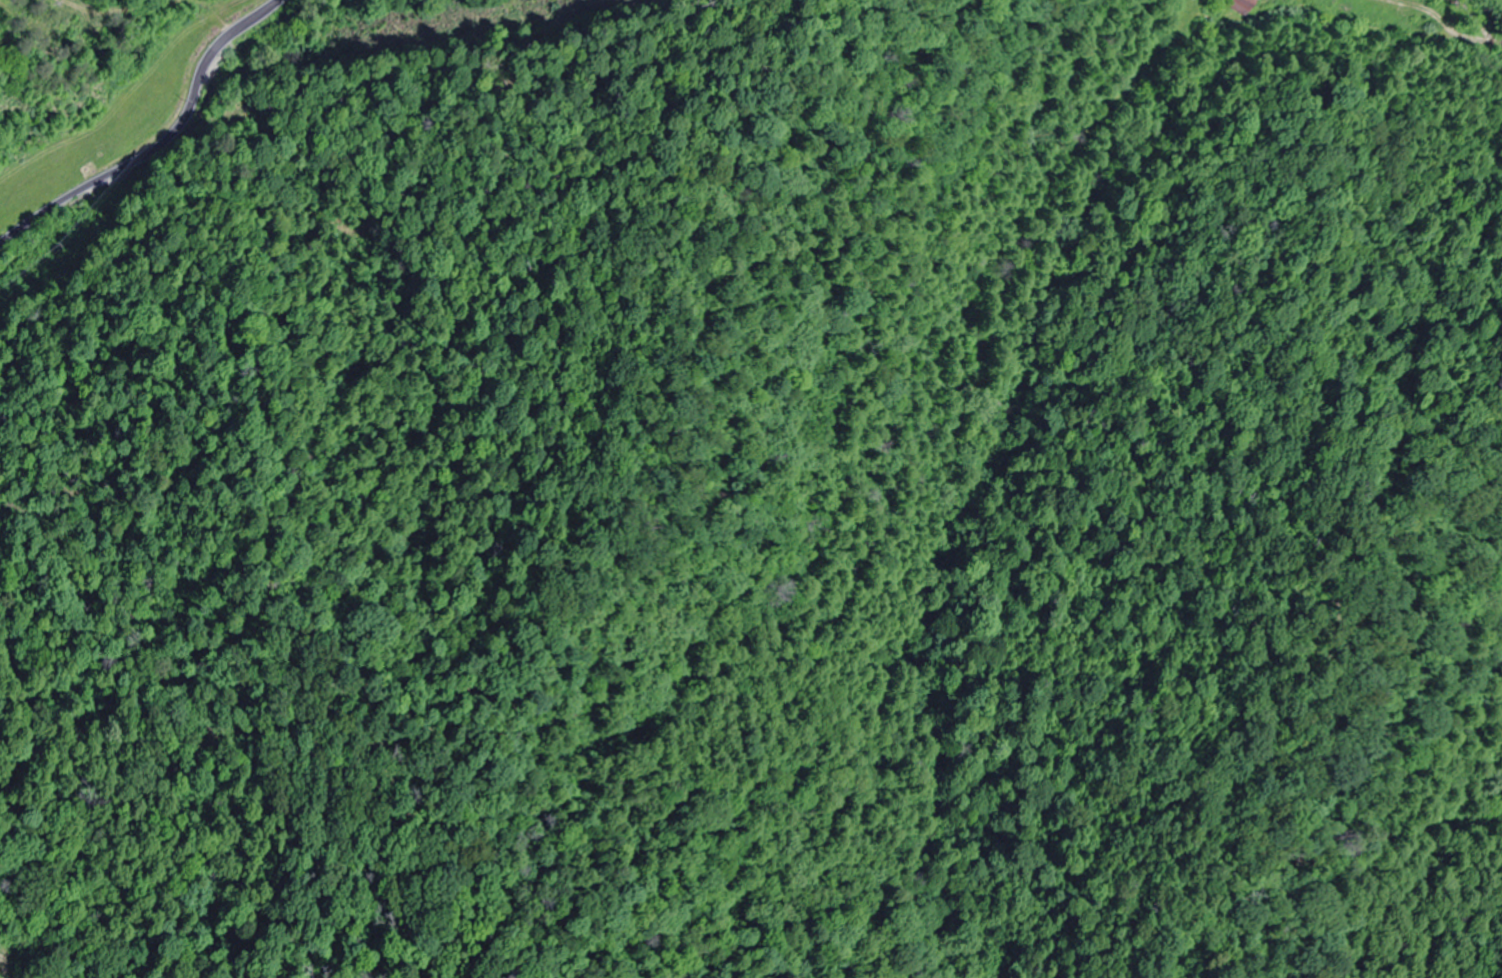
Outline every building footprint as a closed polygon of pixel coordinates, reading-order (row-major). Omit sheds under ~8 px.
[(1246,14),(1257,0),(1236,0),(1233,4),(1246,14)]
